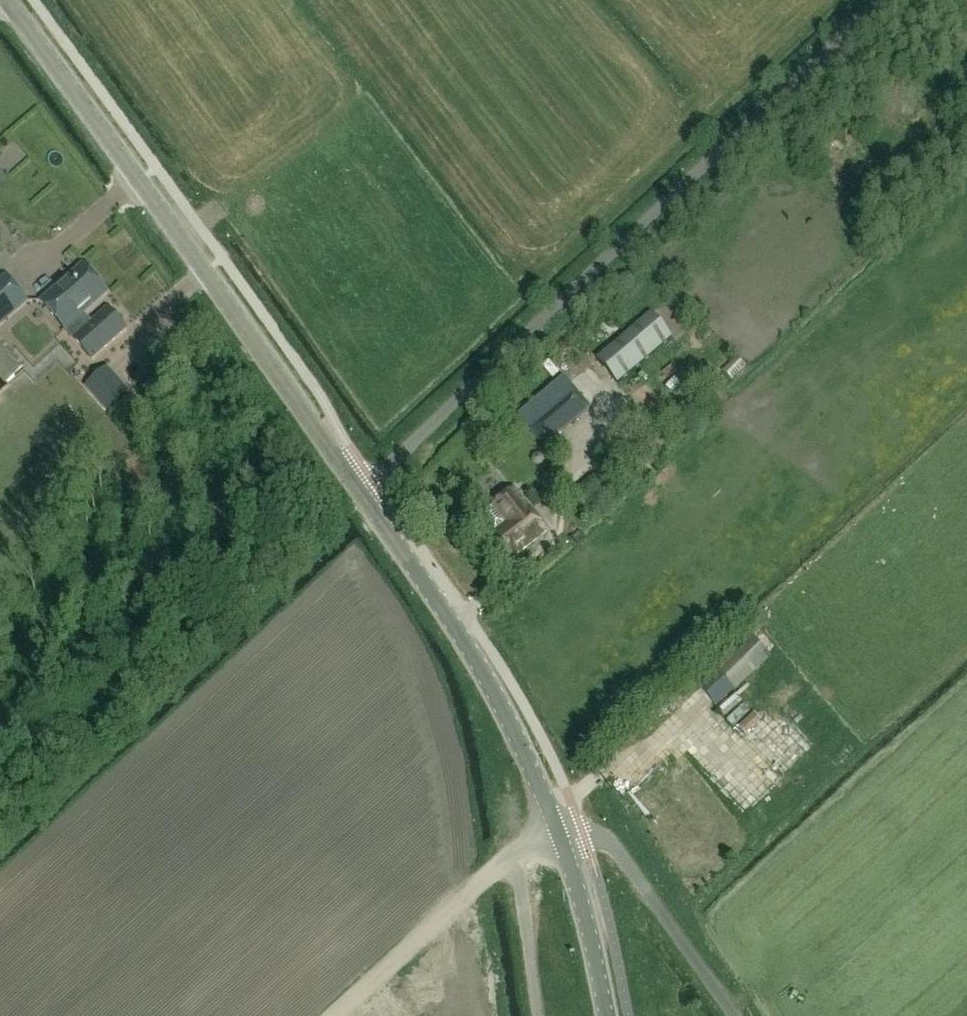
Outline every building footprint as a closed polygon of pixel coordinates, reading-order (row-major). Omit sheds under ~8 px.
[(83,266),(42,303),(92,359),(125,330),(106,309),(89,324),(81,315),(107,293),(83,266)] [(0,281),(0,327),(27,303),(5,277),(0,281)] [(651,313),(597,359),(619,385),(673,339),(651,313)] [(0,337),(0,376),(7,384),(26,367),(0,337)] [(736,358),(722,371),(731,381),(746,367),(736,358)] [(108,366),(85,386),(107,411),(130,391),(108,366)] [(574,388),(546,412),(563,432),(591,408),(574,388)] [(483,438),(491,442),(499,438),(499,429),(491,424),(483,429),(483,438)] [(492,507),(483,514),(496,532),(487,539),(507,564),(546,532),(526,507),(528,506),(515,489),(492,507)] [(755,640),(704,688),(718,702),(768,655),(755,640)]
